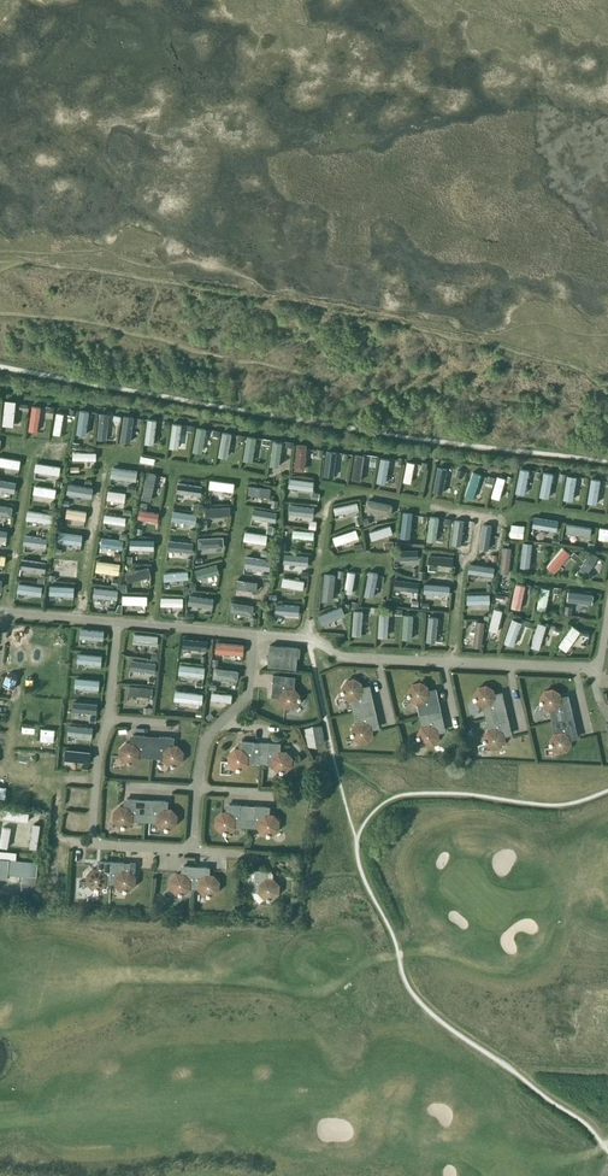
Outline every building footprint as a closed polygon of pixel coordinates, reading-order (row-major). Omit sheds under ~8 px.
[(14,425),(17,399),(5,398),(2,424),(14,425)] [(36,431),(41,407),(31,405),(27,429),(36,431)] [(85,434),(88,410),(79,409),(76,433),(85,434)] [(60,435),(64,413),(56,412),(52,433),(60,435)] [(105,439),(108,413),(99,412),(96,438),(105,439)] [(130,441),(133,417),(123,415),(120,440),(130,441)] [(153,444),(156,420),(147,419),(144,443),(153,444)] [(178,448),(181,424),(172,423),(168,446),(178,448)] [(201,452),(205,429),(196,427),(192,451),(201,452)] [(227,457),(231,433),(222,431),(217,455),(227,457)] [(252,461),(256,437),(246,435),(242,459),(252,461)] [(278,466),(282,442),(273,440),(269,464),(278,466)] [(304,470),(307,444),(297,443),(294,469),(304,470)] [(336,451),(327,450),(323,475),(333,476),(336,451)] [(360,480),(364,455),(355,453),(351,478),(360,480)] [(21,459),(0,456),(0,464),(19,468),(21,459)] [(385,483),(389,458),(380,457),(376,481),(385,483)] [(410,483),(415,462),(407,460),(402,481),(410,483)] [(59,475),(60,466),(35,462),(34,471),(59,475)] [(135,480),(136,470),(111,466),(109,477),(135,480)] [(447,469),(438,467),(433,491),(442,493),(447,469)] [(524,493),(529,470),(520,468),(515,491),(524,493)] [(150,501),(156,473),(146,471),(141,499),(150,501)] [(474,498),(481,474),(473,471),(465,495),(474,498)] [(548,498),(554,474),(544,472),(539,496),(548,498)] [(489,473),(487,481),(494,482),(496,475),(489,473)] [(571,500),(575,476),(566,474),(562,498),(571,500)] [(499,499),(505,478),(498,476),(492,497),(499,499)] [(93,485),(92,477),(70,479),(71,487),(93,485)] [(312,490),(313,481),(289,477),(288,486),(312,490)] [(596,503),(599,480),(590,478),(586,502),(596,503)] [(232,491),(234,482),(209,479),(208,488),(232,491)] [(18,483),(0,480),(0,488),(16,491),(18,483)] [(202,485),(177,482),(175,492),(200,495),(202,485)] [(269,496),(271,487),(249,484),(248,493),(269,496)] [(54,497),(56,489),(34,485),(32,493),(54,497)] [(124,501),(125,492),(107,490),(106,499),(124,501)] [(390,515),(392,505),(366,499),(364,510),(390,515)] [(88,511),(87,502),(67,504),(68,513),(88,511)] [(359,510),(357,502),(333,506),(334,514),(359,510)] [(13,507),(0,504),(0,515),(11,516),(13,507)] [(313,516),(314,506),(289,504),(288,513),(313,516)] [(229,515),(229,506),(204,507),(204,516),(229,515)] [(274,521),(276,512),(253,507),(251,517),(274,521)] [(51,522),(52,513),(26,509),(25,519),(51,522)] [(157,521),(158,512),(138,509),(137,517),(157,521)] [(195,524),(197,514),(172,510),(170,520),(195,524)] [(410,538),(413,513),(403,512),(400,537),(410,538)] [(124,524),(125,517),(104,514),(103,521),(124,524)] [(558,531),(559,521),(534,516),(532,526),(558,531)] [(458,532),(459,523),(436,519),(434,528),(458,532)] [(590,537),(591,527),(567,523),(566,533),(590,537)] [(393,533),(390,525),(368,531),(371,540),(393,533)] [(358,537),(356,528),(332,536),(334,545),(358,537)] [(499,539),(500,530),(476,528),(475,537),(499,539)] [(82,538),(81,529),(57,531),(58,541),(82,538)] [(313,539),(314,531),(292,529),(292,536),(313,539)] [(8,531),(0,530),(0,539),(7,540),(8,531)] [(266,544),(267,535),(245,531),(243,540),(266,544)] [(45,547),(46,538),(23,534),(22,543),(45,547)] [(223,546),(223,536),(197,537),(198,547),(223,546)] [(122,549),(123,540),(101,537),(99,545),(122,549)] [(192,552),(193,542),(168,539),(167,549),(192,552)] [(529,567),(532,543),(523,542),(520,566),(529,567)] [(509,572),(511,547),(503,547),(500,572),(509,572)] [(570,553),(563,547),(547,566),(554,572),(570,553)] [(418,559),(418,549),(393,550),(393,560),(418,559)] [(599,556),(591,551),(579,568),(587,573),(599,556)] [(270,569),(271,559),(245,555),(244,565),(270,569)] [(310,564),(310,555),(290,555),(289,563),(310,564)] [(453,565),(453,557),(429,555),(428,563),(453,565)] [(45,571),(46,562),(20,558),(19,567),(45,571)] [(76,570),(77,560),(53,558),(52,568),(76,570)] [(118,574),(119,563),(96,560),(95,570),(118,574)] [(494,576),(495,566),(469,562),(467,572),(494,576)] [(218,572),(216,563),(194,570),(197,579),(218,572)] [(150,575),(148,566),(124,573),(126,582),(150,575)] [(188,579),(187,570),(162,572),(163,581),(188,579)] [(351,593),(355,572),(347,571),(344,592),(351,593)] [(373,597),(377,573),(368,571),(364,595),(373,597)] [(331,601),(335,574),(324,573),(321,600),(331,601)] [(302,589),(304,581),(283,577),(281,585),(302,589)] [(256,591),(258,581),(236,578),(235,587),(256,591)] [(419,591),(420,581),(394,578),(393,588),(419,591)] [(40,595),(41,585),(17,582),(16,592),(40,595)] [(449,595),(450,585),(424,582),(423,592),(449,595)] [(520,609),(525,585),(516,583),(511,607),(520,609)] [(73,595),(73,586),(49,585),(48,594),(73,595)] [(116,599),(118,590),(94,587),(92,596),(116,599)] [(546,611),(550,589),(541,587),(537,609),(546,611)] [(592,604),(593,594),(569,591),(567,600),(592,604)] [(212,608),(213,598),(188,594),(187,604),(212,608)] [(490,603),(489,594),(466,595),(467,604),(490,603)] [(146,605),(147,596),(122,595),(121,604),(146,605)] [(182,606),(183,597),(160,597),(160,605),(182,606)] [(252,615),(253,604),(231,601),(229,611),(252,615)] [(298,614),(299,605),(277,603),(276,612),(298,614)] [(344,616),(341,607),(318,615),(321,624),(344,616)] [(502,610),(494,608),(488,630),(497,632),(502,610)] [(361,636),(363,611),(353,610),(352,635),(361,636)] [(387,637),(389,612),(379,612),(378,637),(387,637)] [(411,639),(413,615),(403,614),(402,639),(411,639)] [(435,642),(438,618),(428,617),(426,641),(435,642)] [(513,645),(522,622),(513,619),(504,642),(513,645)] [(482,647),(485,622),(476,621),(473,646),(482,647)] [(539,649),(546,624),(538,622),(531,646),(539,649)] [(566,651),(581,631),(573,626),(559,646),(566,651)] [(581,649),(591,634),(583,628),(573,643),(581,649)] [(102,640),(103,631),(79,629),(79,638),(102,640)] [(157,645),(158,635),(133,633),(132,643),(157,645)] [(206,651),(207,641),(183,638),(181,648),(206,651)] [(243,655),(244,645),(216,642),(215,652),(243,655)] [(299,657),(299,653),(297,652),(297,648),(269,645),(267,666),(295,669),(296,657),(299,657)] [(101,665),(102,656),(77,653),(76,662),(101,665)] [(155,673),(156,663),(130,660),(129,670),(155,673)] [(203,677),(204,666),(179,664),(177,674),(203,677)] [(237,680),(238,671),(214,668),(213,677),(237,680)] [(294,688),(295,676),(287,676),(287,683),(272,682),(271,694),(280,695),(279,701),(284,707),(292,708),(298,702),(298,700),(300,700),(300,697),(299,697),(299,694),(294,688)] [(98,689),(99,679),(75,677),(74,687),(98,689)] [(346,681),(342,687),(342,690),(341,690),(341,693),(343,693),(343,695),(350,699),(353,711),(361,709),(359,702),(373,699),(370,687),(362,689),(360,683),(354,679),(346,681)] [(408,693),(407,694),(408,696),(409,696),(410,699),(416,703),(419,714),(427,713),(425,706),(439,703),(436,691),(428,692),(426,686),(420,682),(412,684),(408,691),(408,693)] [(478,687),(474,694),(474,697),(473,697),(474,699),(475,699),(476,702),(482,706),(485,718),(493,716),(491,709),(505,706),(502,694),(494,696),(493,690),(486,685),(478,687)] [(152,696),(153,688),(128,686),(127,694),(152,696)] [(544,691),(540,698),(541,700),(539,701),(540,703),(541,703),(542,705),(549,709),(551,721),(559,719),(557,712),(571,709),(568,697),(560,699),(559,693),(552,689),(544,691)] [(201,703),(203,693),(175,690),(173,699),(201,703)] [(231,702),(232,694),(212,692),(211,700),(231,702)] [(96,713),(97,703),(72,701),(71,711),(96,713)] [(355,723),(351,730),(352,733),(350,733),(351,735),(352,735),(353,738),(360,742),(367,740),(372,733),(370,727),(379,725),(376,713),(362,717),(361,709),(353,711),(355,723)] [(418,736),(417,736),(417,738),(418,738),(419,741),(426,745),(434,743),(438,737),(436,731),(445,729),(442,717),(428,720),(427,713),(419,714),(421,726),(417,733),(418,736)] [(488,730),(483,736),(484,739),(483,739),(483,742),(485,741),(485,744),(492,748),(500,747),(504,740),(503,734),(511,732),(508,720),(495,723),(493,716),(485,718),(488,730)] [(559,719),(551,721),(554,733),(550,740),(550,742),(549,743),(549,745),(551,745),(551,747),(558,752),(566,750),(570,743),(569,737),(577,735),(574,723),(561,726),(559,719)] [(91,737),(92,728),(68,726),(67,735),(91,737)] [(151,758),(152,736),(133,735),(132,743),(126,743),(120,748),(119,756),(125,762),(128,762),(127,763),(130,764),(130,762),(133,762),(139,757),(151,758)] [(171,737),(152,736),(151,758),(163,758),(168,764),(171,764),(171,766),(173,766),(173,765),(176,765),(182,759),(182,751),(177,746),(171,745),(171,737)] [(241,749),(235,749),(229,754),(228,762),(233,768),(236,768),(236,770),(239,770),(239,768),(241,768),(247,763),(259,764),(261,743),(254,742),(254,741),(241,741),(241,749)] [(261,743),(259,764),(272,765),(277,771),(280,771),(279,772),(282,772),(282,771),(285,771),(291,766),(291,758),(286,752),(280,751),(280,743),(268,742),(268,743),(261,743)] [(89,762),(90,752),(65,749),(64,759),(89,762)] [(144,821),(146,799),(126,798),(126,807),(120,806),(114,811),(113,819),(118,825),(121,826),(121,827),(124,827),(124,826),(126,826),(132,821),(144,821)] [(165,800),(146,799),(144,821),(157,822),(162,828),(165,828),(164,829),(167,830),(167,828),(170,828),(176,823),(176,815),(171,809),(165,809),(165,800)] [(228,812),(221,812),(215,817),(215,825),(220,831),(223,831),(223,833),(225,833),(226,831),(228,832),(234,826),(246,827),(248,805),(228,804),(228,812)] [(267,806),(248,805),(246,827),(259,828),(264,834),(266,834),(266,835),(269,835),(269,834),(272,834),(278,829),(278,821),(273,815),(267,815),(267,806)] [(0,811),(0,818),(17,820),(18,813),(0,811)] [(22,814),(21,821),(45,825),(46,817),(22,814)] [(3,828),(0,847),(0,848),(7,849),(10,829),(3,828)] [(25,832),(18,831),(15,850),(22,851),(25,832)] [(39,833),(32,832),(29,852),(36,853),(39,833)] [(9,859),(15,860),(16,852),(0,851),(0,859),(9,859)] [(0,859),(0,880),(8,881),(9,875),(10,860),(0,859)] [(16,860),(15,875),(22,875),(21,882),(35,884),(37,862),(16,860)] [(99,869),(93,869),(87,874),(87,882),(92,888),(95,888),(95,889),(97,889),(97,888),(100,888),(106,883),(110,883),(112,861),(100,860),(99,869)] [(135,863),(130,862),(129,871),(123,870),(124,862),(112,861),(110,883),(115,884),(120,890),(123,890),(123,891),(125,892),(125,890),(128,890),(134,885),(135,877),(132,874),(135,871),(135,863)] [(183,874),(177,873),(171,879),(170,887),(176,893),(178,893),(178,894),(181,894),(181,893),(184,893),(189,888),(194,888),(195,866),(183,865),(183,874)] [(195,866),(194,888),(198,888),(204,894),(207,894),(206,896),(209,896),(209,895),(212,895),(218,889),(218,881),(213,876),(207,875),(207,867),(195,866)] [(255,869),(254,884),(246,883),(246,890),(254,891),(254,896),(259,902),(264,898),(267,898),(267,899),(269,899),(269,898),(272,898),(278,893),(278,885),(273,879),(267,879),(267,870),(255,869)]
